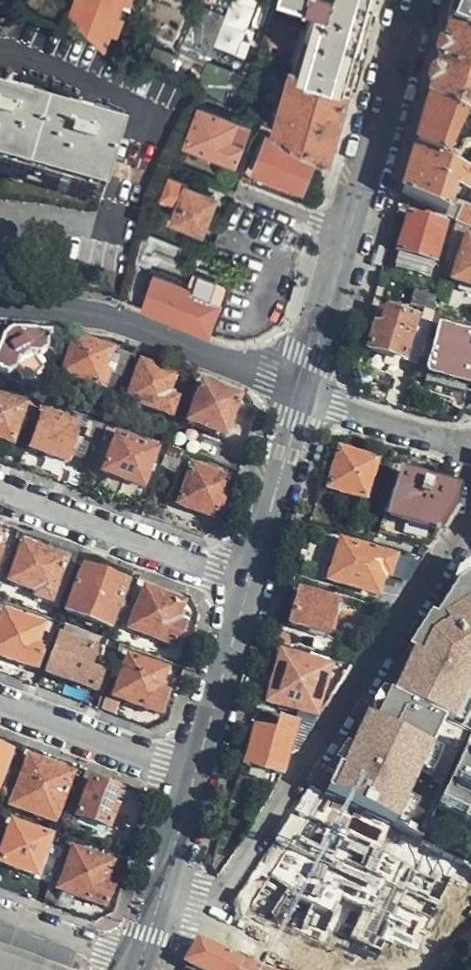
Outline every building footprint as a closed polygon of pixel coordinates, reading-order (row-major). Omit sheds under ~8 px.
[(73,10),(90,24),(104,37),(110,21),(117,23),(122,8),(116,6),(118,0),(69,0),(73,10)] [(240,53),(259,0),(232,0),(216,45),(240,53)] [(258,53),(295,63),(351,79),(369,18),(373,0),(274,0),(266,24),(258,53)] [(449,28),(459,32),(470,37),(470,0),(457,0),(449,28)] [(449,28),(439,64),(428,102),(436,108),(470,124),(470,37),(459,32),(449,28)] [(121,38),(117,52),(116,53),(125,56),(130,41),(121,38)] [(168,76),(196,90),(206,65),(178,53),(168,76)] [(295,63),(274,130),(294,141),(317,153),(328,158),(337,127),(349,85),(351,79),(295,63)] [(122,138),(88,127),(93,113),(78,109),(73,123),(16,105),(21,91),(5,85),(0,99),(0,167),(38,179),(102,200),(122,138)] [(470,124),(436,108),(428,102),(424,117),(414,150),(454,169),(462,151),(468,153),(470,149),(470,124)] [(228,141),(234,124),(200,110),(187,144),(234,161),(240,146),(228,141)] [(314,154),(267,138),(255,170),(302,189),(314,154)] [(414,150),(402,196),(408,199),(431,208),(445,214),(450,200),(447,199),(451,189),(470,198),(470,177),(454,169),(414,150)] [(201,231),(214,197),(186,187),(173,220),(201,231)] [(462,205),(457,219),(470,225),(470,208),(462,205)] [(457,219),(445,214),(431,208),(428,219),(444,224),(455,227),(457,219)] [(444,224),(428,219),(408,214),(398,253),(434,263),(444,224)] [(469,239),(467,238),(464,245),(452,278),(470,284),(470,240),(469,239)] [(431,276),(434,263),(398,253),(395,266),(431,276)] [(156,278),(143,308),(188,326),(207,333),(226,286),(193,274),(187,288),(156,278)] [(418,363),(431,323),(387,309),(382,324),(377,323),(368,348),(371,350),(414,361),(418,363)] [(464,320),(434,311),(431,323),(418,363),(418,367),(428,369),(439,327),(470,335),(469,338),(470,339),(470,322),(464,320)] [(469,338),(470,335),(439,327),(428,369),(424,381),(462,392),(463,379),(470,382),(470,339),(469,338)] [(48,338),(29,335),(17,333),(10,334),(6,337),(4,341),(1,349),(0,352),(0,373),(2,374),(5,374),(10,372),(18,369),(20,363),(24,360),(29,356),(34,356),(37,358),(39,357),(45,351),(48,338)] [(63,373),(105,388),(111,372),(106,370),(113,350),(74,337),(63,373)] [(130,360),(131,356),(113,350),(106,370),(111,372),(105,388),(99,404),(112,408),(117,396),(126,369),(130,360)] [(126,369),(117,396),(128,400),(140,363),(130,360),(126,369)] [(140,363),(128,400),(155,409),(172,416),(177,400),(176,399),(167,396),(174,374),(140,363)] [(224,434),(237,398),(202,386),(189,421),(224,434)] [(27,406),(0,396),(0,436),(13,441),(27,406)] [(67,460),(79,426),(45,414),(33,447),(67,460)] [(92,462),(82,489),(96,495),(105,472),(117,437),(157,452),(161,442),(147,438),(124,430),(106,423),(104,430),(92,462)] [(117,437),(105,472),(144,486),(157,452),(117,437)] [(168,445),(160,467),(175,473),(183,451),(168,445)] [(372,472),(376,460),(340,449),(331,479),(329,485),(365,495),(372,472)] [(216,516),(230,480),(195,467),(182,502),(216,516)] [(401,498),(407,479),(408,476),(396,472),(389,495),(401,498)] [(455,505),(457,495),(407,479),(401,498),(389,495),(384,510),(414,520),(442,528),(452,513),(453,510),(455,505)] [(408,541),(429,547),(442,528),(414,520),(408,541)] [(390,571),(409,576),(417,564),(382,554),(340,542),(329,579),(377,593),(382,575),(388,575),(390,571)] [(65,549),(48,543),(45,552),(65,559),(75,563),(79,554),(65,549)] [(65,559),(45,552),(24,544),(10,580),(37,590),(37,594),(50,599),(65,559)] [(470,838),(470,577),(458,556),(376,684),(319,786),(421,837),(428,821),(470,838)] [(108,628),(125,584),(84,568),(66,612),(108,628)] [(177,622),(184,603),(144,589),(130,627),(177,644),(184,625),(177,622)] [(325,634),(335,603),(315,598),(313,602),(298,599),(290,624),(325,634)] [(42,626),(5,613),(0,624),(0,654),(36,668),(44,649),(36,645),(42,626)] [(86,648),(92,633),(83,630),(66,623),(47,672),(95,689),(101,675),(88,670),(95,652),(86,648)] [(298,711),(295,721),(312,726),(318,717),(313,715),(318,699),(320,693),(324,679),(327,669),(297,661),(280,656),(269,696),(267,702),(298,711)] [(160,690),(166,672),(128,658),(123,669),(114,696),(126,700),(161,713),(167,693),(160,690)] [(318,699),(327,702),(331,696),(335,689),(339,684),(324,679),(320,693),(318,699)] [(247,766),(280,776),(286,758),(294,755),(312,726),(295,721),(294,725),(276,720),(271,734),(255,730),(247,766)] [(9,753),(0,750),(0,780),(6,764),(9,753)] [(61,802),(71,775),(29,759),(24,773),(12,805),(53,821),(61,802)] [(312,783),(309,782),(307,781),(284,821),(262,857),(296,876),(292,881),(301,886),(289,917),(266,969),(426,969),(470,930),(470,860),(460,855),(421,837),(319,786),(312,783)] [(111,806),(116,793),(91,783),(79,817),(108,829),(115,809),(111,806)] [(47,841),(12,829),(0,861),(0,864),(35,876),(47,841)] [(106,883),(112,864),(73,851),(59,889),(105,905),(113,886),(106,883)] [(229,903),(234,915),(245,921),(260,929),(292,881),(296,876),(262,857),(242,887),(229,903)] [(49,969),(69,969),(75,955),(0,925),(0,951),(49,969)] [(184,961),(203,969),(237,969),(241,960),(211,946),(197,940),(184,961)] [(0,951),(0,969),(49,969),(0,951)] [(237,969),(263,969),(241,960),(237,969)]
